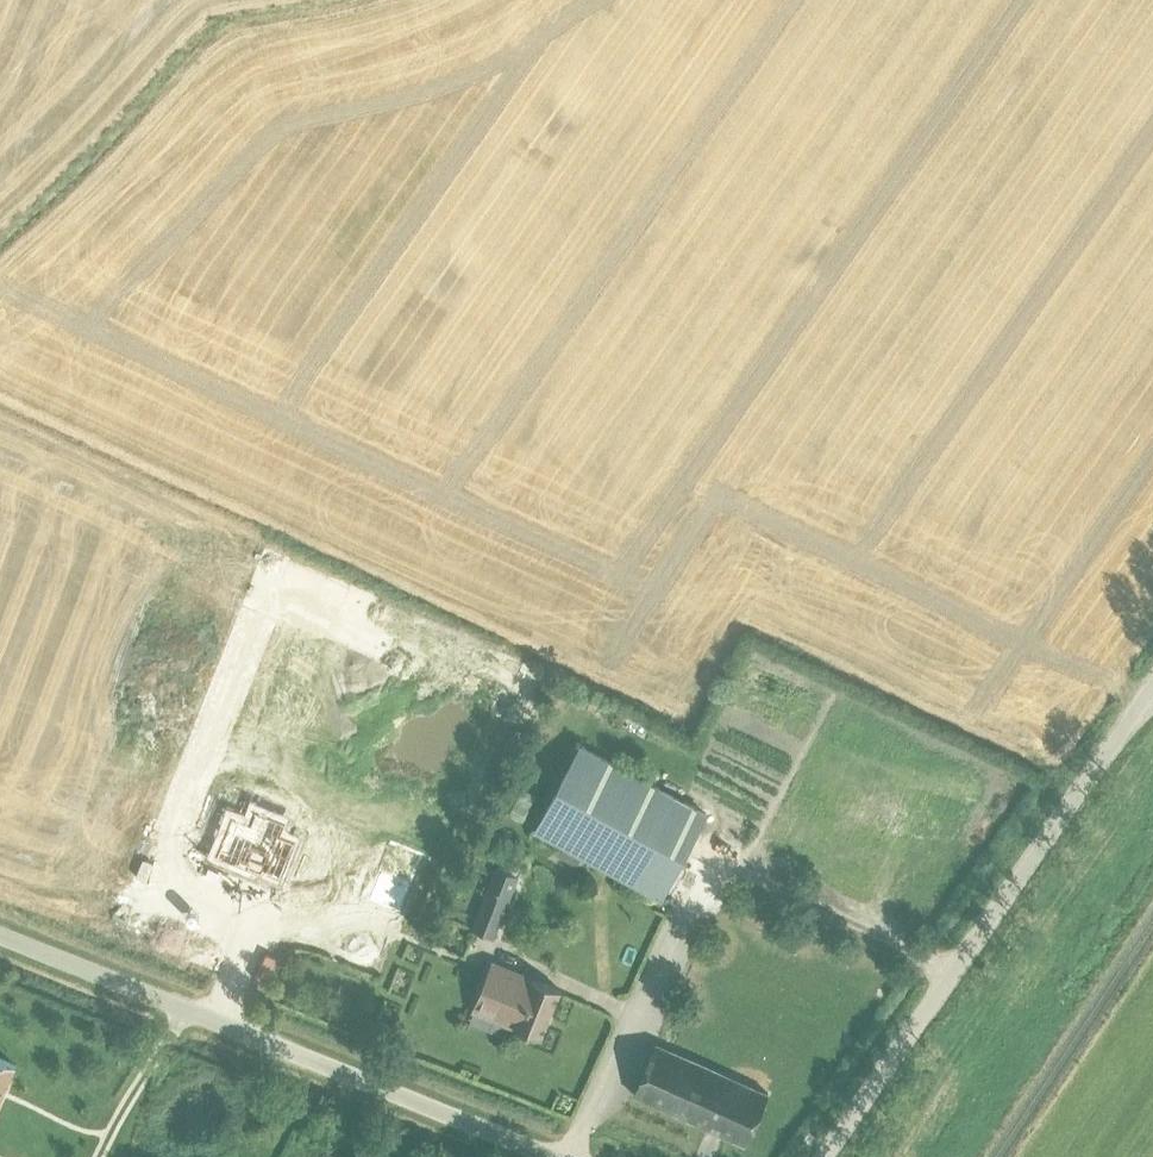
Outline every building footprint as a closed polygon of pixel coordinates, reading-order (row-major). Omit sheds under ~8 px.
[(315,598),(304,627),(316,631),(327,603),(315,598)] [(581,745),(535,829),(662,898),(707,814),(581,745)] [(233,817),(217,855),(240,864),(241,861),(249,864),(247,867),(262,873),(263,870),(280,877),(294,841),(279,835),(285,822),(256,810),(250,824),(233,817)] [(391,842),(368,899),(399,912),(422,854),(391,842)] [(472,929),(494,938),(519,876),(497,867),(472,929)] [(490,969),(476,1004),(517,1020),(514,1027),(541,1038),(561,990),(533,979),(531,985),(490,969)] [(634,1094),(747,1145),(769,1094),(656,1044),(634,1094)] [(17,1066),(0,1058),(0,1103),(17,1066)]
